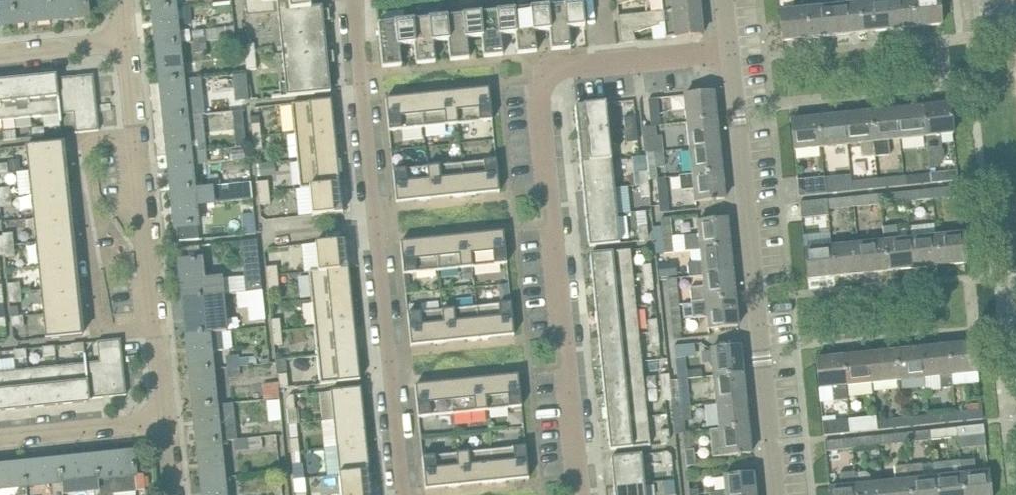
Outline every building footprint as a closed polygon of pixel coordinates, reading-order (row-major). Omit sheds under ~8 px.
[(49,0),(29,0),(12,2),(14,24),(51,20),(49,0)] [(51,20),(88,16),(86,0),(49,0),(51,20)] [(174,0),(152,0),(153,9),(175,7),(174,0)] [(246,16),(278,13),(287,95),(272,96),(272,98),(331,92),(322,7),(311,8),(310,0),(245,0),(246,16)] [(663,11),(663,12),(699,8),(698,0),(661,0),(663,11)] [(886,0),(885,0),(859,3),(862,32),(889,30),(886,0)] [(889,30),(915,27),(912,0),(886,0),(889,30)] [(915,27),(942,24),(939,0),(912,0),(915,27)] [(12,2),(0,3),(0,25),(14,24),(12,2)] [(551,30),(549,30),(552,50),(571,48),(569,28),(585,26),(583,2),(549,6),(551,30)] [(862,32),(859,3),(833,6),(836,35),(862,32)] [(551,30),(549,6),(514,9),(517,33),(516,33),(518,53),(537,51),(535,31),(549,30),(551,30)] [(836,35),(833,6),(806,8),(809,38),(836,35)] [(175,7),(153,9),(157,45),(179,43),(175,7)] [(663,12),(663,11),(618,15),(621,43),(636,41),(634,33),(659,26),(659,23),(664,23),(666,38),(701,35),(701,36),(702,36),(699,8),(663,12)] [(809,38),(806,8),(780,11),(783,41),(809,38)] [(517,33),(514,9),(480,13),(483,36),(482,37),(484,56),(503,55),(501,35),(516,33),(517,33)] [(480,13),(446,16),(449,40),(448,40),(450,60),(469,58),(467,38),(482,37),(483,36),(480,13)] [(446,16),(412,20),(414,43),(414,44),(416,64),(435,62),(433,42),(448,40),(449,40),(446,16)] [(414,43),(412,20),(378,23),(382,67),(401,65),(399,45),(414,44),(414,43)] [(194,41),(205,40),(234,37),(236,37),(235,27),(193,31),(194,41)] [(206,51),(205,40),(194,41),(195,52),(206,51)] [(182,80),(179,43),(157,45),(161,82),(182,80)] [(254,44),(244,45),(247,70),(257,69),(254,44)] [(93,75),(62,78),(65,113),(73,112),(75,133),(99,130),(93,75)] [(218,79),(219,94),(243,92),(241,77),(218,79)] [(62,78),(31,81),(34,116),(65,113),(62,78)] [(182,80),(161,82),(164,119),(186,116),(182,80)] [(0,84),(0,88),(3,120),(34,116),(31,81),(0,84)] [(489,88),(454,92),(458,124),(492,120),(489,88)] [(454,92),(420,95),(423,127),(458,124),(454,92)] [(687,122),(717,119),(714,92),(684,95),(687,122)] [(423,127),(420,95),(386,99),(389,131),(423,127)] [(651,126),(660,125),(657,98),(648,99),(651,126)] [(232,101),(224,102),(225,113),(232,112),(233,112),(242,111),(241,101),(241,100),(232,101)] [(295,132),(334,128),(331,100),(292,104),(295,132)] [(578,134),(608,131),(605,103),(575,106),(578,134)] [(923,106),(926,136),(953,133),(950,104),(923,106)] [(926,136),(923,106),(897,109),(900,139),(926,136)] [(897,109),(870,112),(873,142),(900,139),(897,109)] [(233,112),(232,112),(236,147),(246,146),(242,111),(233,112)] [(873,142),(870,112),(844,115),(847,144),(873,142)] [(202,115),(186,116),(164,119),(168,154),(190,152),(206,150),(202,115)] [(847,144),(844,115),(817,117),(820,147),(847,144)] [(625,130),(636,129),(635,116),(624,117),(625,130)] [(820,147),(817,117),(791,120),(794,150),(820,147)] [(719,145),(717,119),(687,122),(690,148),(719,145)] [(253,136),(264,135),(262,123),(251,124),(253,136)] [(663,150),(660,125),(651,126),(654,151),(663,150)] [(44,127),(32,128),(33,137),(45,136),(44,127)] [(334,128),(295,132),(297,160),(337,156),(334,128)] [(636,129),(625,130),(627,143),(638,141),(636,129)] [(3,131),(4,140),(16,139),(15,130),(3,131)] [(608,131),(578,134),(581,162),(611,159),(608,131)] [(265,148),(264,135),(253,136),(254,149),(265,148)] [(28,170),(65,167),(62,142),(26,146),(28,170)] [(719,145),(690,148),(692,174),(722,171),(719,145)] [(663,150),(654,151),(656,178),(666,177),(663,150)] [(194,188),(190,152),(168,154),(172,191),(194,188)] [(340,184),(337,156),(297,160),(300,188),(310,187),(340,184)] [(8,160),(9,171),(21,169),(20,159),(8,160)] [(611,159),(581,162),(584,190),(614,187),(611,159)] [(496,160),(462,163),(465,195),(499,192),(496,160)] [(275,162),(256,164),(257,177),(276,175),(275,162)] [(0,164),(0,174),(8,173),(7,163),(0,164)] [(465,195),(462,163),(428,167),(431,199),(465,195)] [(67,191),(65,167),(28,170),(31,194),(67,191)] [(431,199),(428,167),(393,170),(396,202),(431,199)] [(957,168),(930,170),(931,183),(958,180),(957,168)] [(930,170),(903,173),(904,186),(931,183),(930,170)] [(640,184),(649,183),(647,171),(639,172),(640,184)] [(722,171),(692,174),(680,175),(682,188),(694,187),(695,202),(712,200),(712,202),(715,201),(714,200),(725,199),(722,171)] [(903,173),(877,176),(878,188),(904,186),(903,173)] [(210,187),(219,186),(218,175),(209,176),(210,187)] [(877,176),(850,179),(852,191),(878,188),(877,176)] [(666,177),(656,178),(659,205),(668,204),(666,177)] [(825,194),(823,177),(797,180),(799,196),(825,194)] [(824,177),(823,177),(825,194),(852,191),(850,179),(825,181),(824,177)] [(258,193),(269,192),(268,180),(257,182),(258,193)] [(252,199),(251,182),(231,185),(232,201),(252,199)] [(650,196),(649,183),(640,184),(641,197),(650,196)] [(343,212),(340,184),(310,187),(313,215),(343,212)] [(614,187),(617,215),(630,214),(627,186),(614,187)] [(959,186),(932,189),(933,201),(960,198),(959,186)] [(11,197),(10,187),(0,188),(0,198),(11,197)] [(617,215),(614,187),(584,190),(587,218),(617,215)] [(194,188),(172,191),(176,227),(177,242),(199,239),(197,220),(194,188)] [(932,189),(905,192),(906,204),(933,201),(932,189)] [(70,215),(67,191),(31,194),(33,218),(70,215)] [(271,203),(269,192),(258,193),(260,204),(271,203)] [(906,204),(905,192),(879,194),(880,206),(906,204)] [(879,194),(852,197),(853,209),(880,206),(879,194)] [(0,198),(0,207),(12,206),(11,197),(0,198)] [(853,209),(852,197),(826,200),(827,215),(828,215),(828,211),(853,209)] [(827,215),(826,200),(800,202),(801,218),(827,215)] [(70,215),(33,218),(36,242),(72,239),(70,215)] [(620,243),(617,215),(587,218),(589,246),(620,243)] [(669,216),(660,216),(664,250),(673,250),(669,216)] [(697,222),(698,233),(684,234),(686,250),(700,249),(730,246),(727,219),(697,222)] [(640,241),(644,241),(648,236),(647,226),(638,227),(640,241)] [(469,235),(472,267),(507,263),(503,232),(469,235)] [(4,246),(13,244),(12,233),(2,234),(3,236),(4,246)] [(936,236),(939,265),(967,263),(964,233),(936,236)] [(472,267),(469,235),(435,239),(438,270),(463,268),(472,267)] [(939,265),(936,236),(910,238),(913,268),(939,265)] [(913,268),(910,238),(884,241),(887,271),(913,268)] [(72,239),(36,242),(38,266),(75,263),(72,239)] [(438,270),(435,239),(401,242),(404,274),(438,270)] [(246,292),(262,290),(257,240),(241,241),(246,292)] [(318,271),(349,268),(346,240),(315,243),(318,271)] [(884,241),(857,244),(860,274),(887,271),(884,241)] [(13,244),(4,246),(5,255),(5,257),(15,256),(13,244)] [(857,244),(830,247),(833,276),(860,274),(857,244)] [(183,298),(205,296),(200,245),(178,248),(183,298)] [(700,249),(701,260),(687,261),(689,276),(702,275),(732,272),(730,246),(700,249)] [(833,276),(830,247),(804,249),(808,279),(833,276)] [(593,282),(633,278),(630,250),(590,254),(593,282)] [(75,263),(38,266),(41,290),(77,287),(75,263)] [(644,277),(652,276),(651,264),(642,265),(644,277)] [(659,279),(667,278),(677,277),(676,264),(658,266),(659,279)] [(267,278),(278,277),(277,266),(266,267),(267,278)] [(473,279),(472,267),(463,268),(464,280),(473,279)] [(318,271),(308,272),(311,300),(352,296),(349,268),(318,271)] [(702,275),(703,285),(690,286),(691,302),(735,298),(732,272),(702,275)] [(652,276),(644,277),(645,290),(654,289),(652,276)] [(278,277),(267,278),(268,289),(279,288),(278,277)] [(670,305),(680,304),(677,277),(667,278),(670,305)] [(636,306),(633,278),(593,282),(596,310),(636,306)] [(9,293),(21,292),(20,283),(8,284),(9,293)] [(502,292),(510,291),(510,290),(509,283),(498,284),(499,288),(499,289),(502,292)] [(476,287),(476,295),(484,294),(484,286),(476,287)] [(77,287),(41,290),(43,315),(80,311),(77,287)] [(248,308),(263,306),(262,290),(246,292),(237,293),(238,309),(248,308)] [(21,301),(21,292),(9,293),(10,303),(21,301)] [(209,333),(205,296),(183,298),(187,335),(209,333)] [(352,296),(311,300),(314,328),(354,324),(352,296)] [(735,298),(691,302),(693,316),(707,315),(708,329),(738,325),(735,298)] [(477,307),(480,339),(514,335),(511,303),(477,307)] [(680,304),(670,305),(672,331),(682,330),(680,304)] [(639,334),(636,306),(596,310),(599,338),(639,334)] [(480,339),(477,307),(442,310),(446,342),(480,339)] [(446,342),(442,310),(408,314),(411,346),(446,342)] [(82,335),(80,311),(43,315),(46,339),(82,335)] [(12,327),(24,325),(23,316),(11,317),(12,327)] [(281,319),(272,319),(273,332),(282,331),(281,319)] [(649,333),(658,332),(657,319),(648,320),(649,333)] [(354,324),(314,328),(317,356),(357,352),(354,324)] [(273,332),(274,345),(283,344),(282,331),(273,332)] [(221,332),(209,333),(187,335),(190,371),(212,369),(211,352),(223,351),(221,332)] [(658,332),(649,333),(651,345),(659,344),(658,332)] [(639,334),(599,338),(602,366),(641,362),(639,334)] [(91,363),(95,398),(126,395),(120,339),(97,342),(99,362),(91,363)] [(677,380),(686,379),(683,353),(695,352),(694,340),(674,342),(677,380)] [(975,342),(948,345),(951,375),(978,372),(975,342)] [(84,352),(83,343),(71,344),(72,353),(84,352)] [(951,375),(948,345),(921,348),(924,378),(939,376),(940,384),(944,388),(952,387),(951,375)] [(54,346),(43,347),(43,356),(55,355),(54,346)] [(713,376),(743,373),(740,346),(711,349),(713,376)] [(921,348),(895,351),(898,380),(924,378),(921,348)] [(14,350),(15,359),(27,358),(26,349),(14,350)] [(895,351),(869,353),(872,383),(898,380),(895,351)] [(360,380),(357,352),(317,356),(320,384),(360,380)] [(872,383),(869,353),(842,356),(846,400),(856,399),(854,385),(872,383)] [(228,367),(238,366),(237,355),(227,356),(228,367)] [(846,400),(842,356),(816,359),(819,388),(832,387),(833,401),(846,400)] [(237,359),(238,367),(257,365),(256,357),(237,359)] [(286,359),(277,360),(278,375),(287,374),(286,359)] [(641,362),(602,366),(605,394),(644,390),(641,362)] [(91,363),(60,366),(64,401),(95,398),(91,363)] [(60,366),(29,369),(33,404),(64,401),(60,366)] [(238,366),(228,367),(229,378),(239,377),(238,366)] [(0,372),(0,394),(1,408),(33,404),(29,369),(0,372)] [(216,405),(212,369),(190,371),(194,407),(216,405)] [(743,373),(713,376),(716,402),(746,399),(743,373)] [(278,375),(280,388),(289,387),(287,374),(278,375)] [(661,387),(670,386),(669,374),(660,375),(661,387)] [(518,375),(484,378),(487,410),(521,407),(518,375)] [(487,410),(484,378),(449,382),(453,414),(487,410)] [(686,379),(677,380),(680,404),(688,403),(686,379)] [(453,414),(449,382),(415,385),(418,417),(453,414)] [(670,386),(661,387),(662,400),(672,399),(670,386)] [(364,416),(361,388),(331,391),(334,419),(364,416)] [(644,390),(605,394),(607,422),(647,418),(644,390)] [(287,410),(295,409),(294,395),(289,395),(286,400),(287,410)] [(746,399),(716,402),(719,429),(748,426),(746,399)] [(279,402),(267,403),(269,423),(281,421),(279,402)] [(216,405),(194,407),(198,443),(220,441),(216,405)] [(676,433),(692,431),(689,406),(673,408),(676,433)] [(954,410),(956,422),(983,419),(982,407),(954,410)] [(954,410),(928,413),(929,425),(956,422),(954,410)] [(929,425),(928,413),(901,415),(903,428),(929,425)] [(903,428),(901,415),(875,418),(877,430),(903,428)] [(367,444),(364,416),(334,419),(336,447),(367,444)] [(650,446),(647,418),(607,422),(610,450),(650,446)] [(875,418),(849,421),(850,433),(877,430),(875,418)] [(850,433),(849,421),(823,423),(824,436),(850,433)] [(956,427),(957,440),(984,437),(983,425),(956,427)] [(748,426),(719,429),(711,429),(713,457),(751,453),(748,426)] [(957,440),(956,427),(930,430),(931,442),(957,440)] [(660,430),(662,444),(666,443),(670,439),(669,429),(660,430)] [(930,430),(903,433),(905,445),(931,442),(930,430)] [(692,431),(676,433),(676,434),(683,434),(686,467),(696,466),(692,431)] [(903,433),(877,435),(878,448),(905,445),(903,433)] [(877,435),(850,438),(852,450),(878,448),(877,435)] [(245,438),(236,439),(237,450),(262,447),(261,437),(245,438)] [(291,452),(300,451),(298,438),(290,439),(291,452)] [(850,438),(825,441),(826,453),(852,450),(850,438)] [(224,477),(220,441),(198,443),(202,480),(224,477)] [(370,472),(367,444),(336,447),(326,448),(329,476),(339,475),(370,472)] [(491,450),(494,482),(529,478),(525,446),(491,450)] [(494,482),(491,450),(457,453),(460,485),(494,482)] [(301,463),(300,451),(291,452),(292,464),(301,463)] [(662,452),(664,466),(672,465),(671,455),(667,452),(662,452)] [(133,453),(96,457),(98,479),(135,475),(133,453)] [(460,485),(457,453),(422,457),(426,489),(460,485)] [(614,485),(644,482),(641,454),(611,458),(614,485)] [(96,457),(59,461),(62,483),(63,494),(99,490),(98,479),(96,457)] [(62,483),(59,461),(23,464),(26,486),(62,483)] [(23,464),(0,467),(0,489),(1,489),(1,494),(27,494),(26,486),(23,464)] [(370,472),(339,475),(341,494),(372,494),(370,472)] [(854,472),(840,473),(841,487),(829,488),(830,494),(856,494),(854,472)] [(854,472),(856,494),(883,494),(882,483),(871,484),(870,476),(866,472),(855,473),(855,472),(854,472)] [(961,475),(963,494),(991,494),(988,472),(961,475)] [(753,473),(723,477),(725,494),(756,494),(753,473)] [(961,475),(935,477),(937,494),(963,494),(961,475)] [(224,477),(202,480),(203,494),(225,494),(224,477)] [(935,477),(908,480),(910,494),(937,494),(935,477)] [(882,483),(883,494),(910,494),(908,480),(882,483)] [(614,485),(615,494),(645,494),(644,482),(614,485)]
